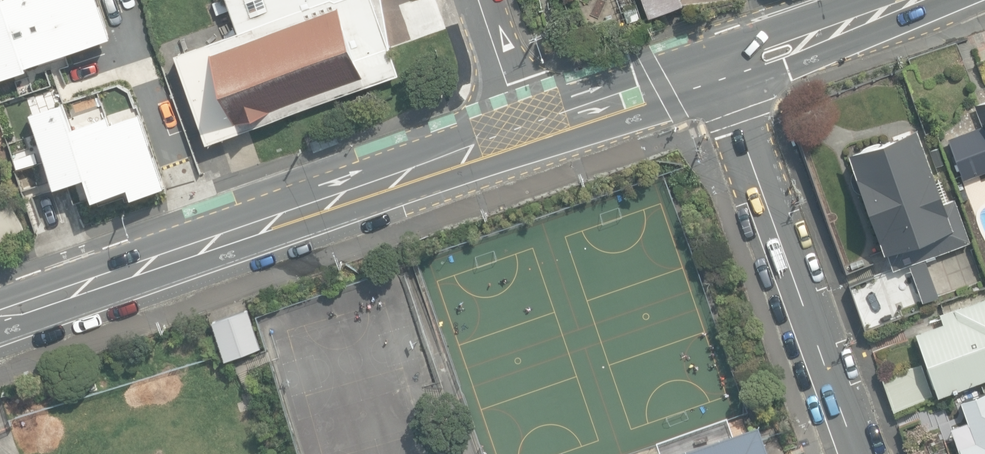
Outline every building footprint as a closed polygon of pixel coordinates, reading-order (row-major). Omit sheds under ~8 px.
[(111,35),(99,0),(0,0),(0,78),(27,68),(26,65),(111,35)] [(243,34),(180,54),(208,138),(399,76),(374,0),(232,0),(243,34)] [(648,17),(682,5),(680,0),(642,0),(648,17)] [(983,88),(984,87),(984,58),(975,62),(983,88)] [(29,110),(54,185),(87,174),(94,196),(129,185),(132,195),(165,184),(140,111),(112,120),(109,112),(73,124),(65,98),(29,110)] [(972,104),(980,126),(947,139),(962,179),(984,171),(984,99),(972,104)] [(863,193),(884,253),(903,253),(922,305),(938,297),(926,259),(969,243),(954,199),(945,202),(919,127),(849,152),(855,169),(852,170),(851,172),(850,175),(849,177),(850,181),(850,184),(852,187),(854,189),(856,191),(858,193),(861,193),(863,193)] [(23,222),(4,194),(0,197),(0,237),(23,222)] [(936,397),(984,380),(984,295),(938,311),(942,322),(914,331),(936,397)] [(225,361),(261,349),(248,309),(212,321),(225,361)] [(882,378),(893,411),(931,398),(920,365),(882,378)] [(960,400),(967,420),(950,426),(960,453),(984,453),(984,391),(960,400)] [(726,423),(656,448),(658,453),(764,453),(757,434),(733,443),(726,423)]
